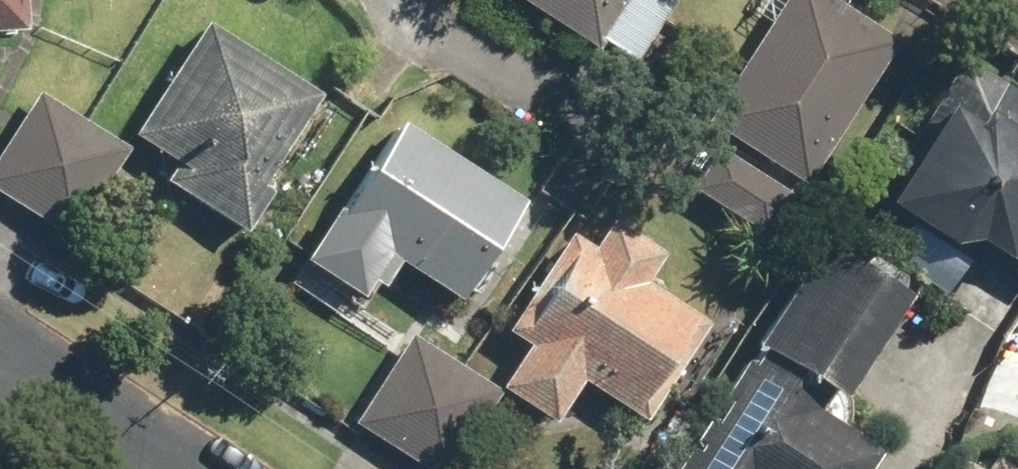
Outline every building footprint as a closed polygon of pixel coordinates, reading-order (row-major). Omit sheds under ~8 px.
[(18,27),(16,0),(0,0),(0,28),(18,27)] [(590,50),(597,38),(635,63),(675,0),(510,0),(590,50)] [(703,122),(805,186),(897,40),(833,0),(779,0),(703,122)] [(201,18),(124,134),(174,167),(165,181),(241,231),(267,191),(252,182),(312,92),(201,18)] [(869,202),(1017,291),(1017,89),(958,53),(869,202)] [(0,139),(0,199),(62,240),(123,148),(33,89),(0,139)] [(333,205),(297,259),(354,296),(366,278),(375,284),(390,261),(451,302),(519,201),(396,120),(337,208),(333,205)] [(712,148),(687,190),(763,237),(789,195),(712,148)] [(521,344),(493,387),(545,422),(573,380),(635,421),(702,321),(639,279),(657,252),(605,217),(586,245),(564,230),(498,329),(521,344)] [(666,468),(865,468),(877,450),(809,407),(822,387),(836,396),(903,291),(815,236),(666,468)] [(347,420),(422,468),(442,468),(494,391),(405,333),(347,420)] [(990,453),(980,468),(1015,468),(990,453)] [(957,468),(974,468),(962,461),(957,468)]
